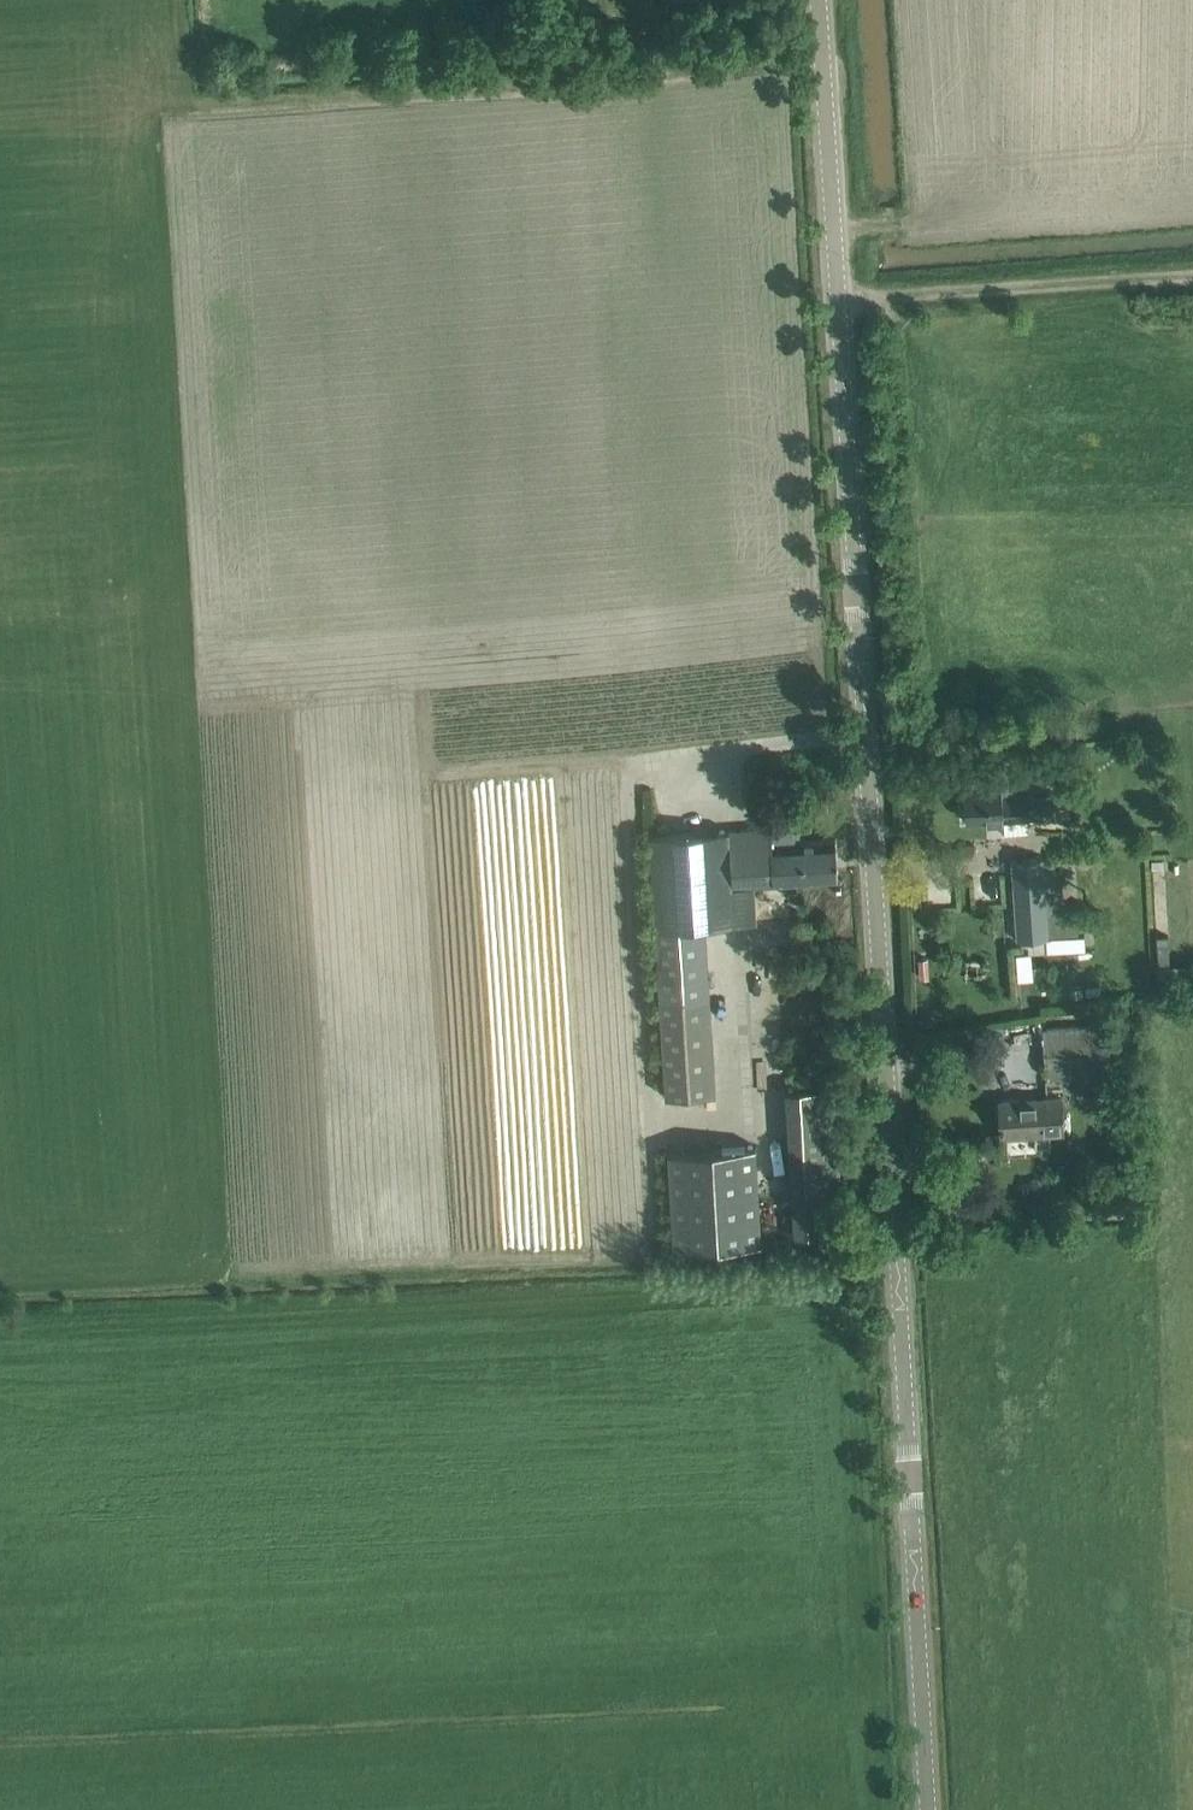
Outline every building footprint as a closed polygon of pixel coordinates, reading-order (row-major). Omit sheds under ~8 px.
[(1003,787),(988,788),(964,790),(966,819),(986,818),(986,823),(1006,822),(1006,818),(1029,816),(1027,795),(1004,797),(1003,787)] [(771,827),(747,829),(649,835),(655,929),(652,929),(656,999),(708,996),(704,925),(732,923),(730,885),(838,878),(836,846),(772,850),(771,827)] [(1046,857),(1036,858),(1012,860),(1018,939),(1052,937),(1046,857)] [(1044,1075),(1110,1071),(1108,1023),(1041,1026),(1044,1075)] [(812,1044),(798,1045),(799,1057),(814,1055),(812,1044)] [(790,1088),(796,1215),(838,1213),(832,1086),(790,1088)] [(1060,1096),(1023,1098),(999,1100),(1001,1136),(1023,1135),(1024,1148),(1046,1147),(1045,1133),(1063,1132),(1060,1096)] [(763,1241),(757,1145),(667,1151),(673,1247),(763,1241)]
